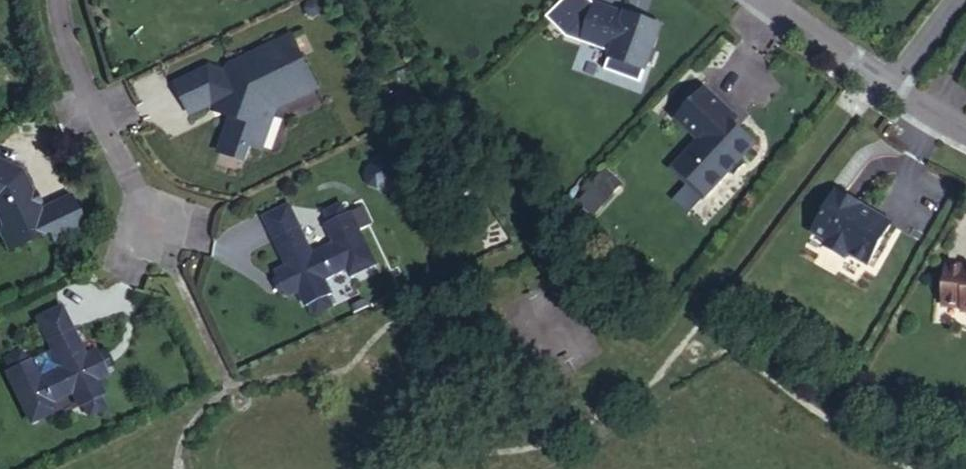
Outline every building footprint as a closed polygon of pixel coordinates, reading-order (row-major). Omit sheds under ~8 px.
[(625,13),(625,14),(595,4),(582,38),(612,49),(611,52),(620,55),(622,61),(632,65),(637,61),(646,65),(660,25),(625,13)] [(249,56),(228,66),(226,72),(210,67),(176,84),(191,114),(212,104),(219,106),(226,103),(231,115),(218,152),(245,161),(250,146),(262,150),(276,108),(317,88),(292,35),(259,51),(261,55),(251,61),(249,56)] [(725,115),(729,111),(705,89),(677,118),(700,140),(673,169),(689,184),(691,181),(706,195),(730,170),(734,173),(743,163),(739,159),(755,143),(725,115)] [(1,226),(0,229),(0,233),(6,245),(12,248),(48,231),(53,242),(84,227),(69,195),(39,210),(21,172),(0,162),(0,224),(1,226)] [(607,199),(620,183),(605,170),(592,185),(607,199)] [(592,185),(588,188),(603,202),(607,199),(592,185)] [(860,208),(862,205),(836,190),(812,233),(825,241),(823,245),(845,258),(848,254),(868,265),(890,225),(860,208)] [(299,227),(274,239),(287,266),(275,272),(288,297),(300,292),(306,306),(310,305),(315,315),(332,307),(327,297),(331,295),(321,274),(344,263),(347,270),(372,258),(347,207),(344,209),(339,198),(322,206),(327,217),(323,218),(335,243),(312,254),(299,227)] [(264,217),(274,239),(299,227),(289,205),(264,217)] [(65,253),(71,264),(80,259),(74,248),(65,253)] [(947,265),(943,305),(963,307),(962,310),(965,311),(965,267),(947,265)] [(25,314),(36,336),(60,323),(50,302),(25,314)] [(73,350),(60,323),(36,336),(49,362),(26,373),(14,348),(10,350),(5,340),(0,342),(0,382),(15,412),(39,400),(35,393),(59,382),(69,402),(73,400),(78,411),(94,403),(89,392),(93,391),(86,376),(98,370),(86,344),(73,350)]
